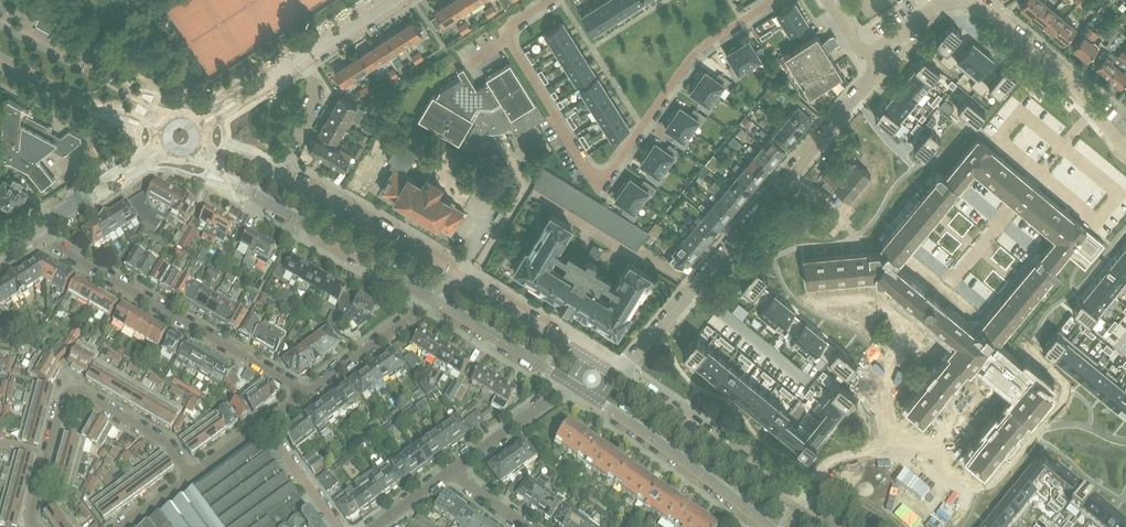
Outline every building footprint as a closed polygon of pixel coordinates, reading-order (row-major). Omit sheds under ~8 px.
[(448,3),(457,16),(470,7),(465,0),(452,0),(448,3)] [(602,2),(614,20),(624,14),(615,0),(606,0),(602,2)] [(624,14),(634,7),(629,0),(615,0),(624,14)] [(1021,7),(1025,11),(1025,13),(1028,15),(1030,15),(1031,16),(1043,1),(1042,0),(1024,0),(1024,1),(1025,2),(1021,7)] [(1043,1),(1031,16),(1036,20),(1036,22),(1039,24),(1041,24),(1042,25),(1054,10),(1043,1)] [(602,2),(592,9),(604,26),(614,20),(602,2)] [(795,2),(777,13),(783,24),(801,12),(795,2)] [(448,3),(435,11),(443,24),(457,16),(448,3)] [(492,5),(488,7),(493,15),(497,12),(492,5)] [(488,7),(484,10),(488,17),(493,15),(488,7)] [(592,9),(582,15),(593,33),(604,26),(592,9)] [(1054,10),(1042,25),(1046,28),(1046,31),(1049,33),(1051,32),(1052,33),(1064,19),(1062,17),(1054,10)] [(39,21),(37,25),(53,33),(54,29),(55,27),(59,20),(43,12),(40,19),(39,21)] [(801,12),(783,24),(790,34),(808,23),(801,12)] [(1064,19),(1052,33),(1065,44),(1070,37),(1069,35),(1075,28),(1069,23),(1071,21),(1066,17),(1064,19)] [(413,21),(399,30),(408,43),(421,34),(413,21)] [(466,21),(462,24),(467,31),(471,29),(466,21)] [(562,21),(544,33),(551,43),(569,32),(562,21)] [(462,24),(458,27),(462,34),(467,31),(462,24)] [(951,24),(933,46),(943,54),(939,60),(945,64),(953,54),(948,50),(962,33),(951,24)] [(1113,25),(1104,36),(1109,40),(1110,41),(1115,34),(1119,30),(1113,25)] [(1084,35),(1074,48),(1087,59),(1098,47),(1093,42),(1099,34),(1089,26),(1083,34),(1084,35)] [(399,30),(387,38),(395,51),(408,43),(399,30)] [(1109,40),(1105,45),(1111,50),(1121,39),(1125,35),(1119,30),(1115,34),(1110,41),(1109,40)] [(569,32),(551,43),(558,53),(575,42),(569,32)] [(817,35),(778,59),(785,70),(791,66),(809,95),(810,94),(811,95),(829,84),(828,83),(842,74),(827,51),(835,46),(829,36),(821,41),(817,35)] [(387,38),(374,46),(382,60),(385,63),(391,59),(388,56),(395,51),(387,38)] [(742,41),(736,45),(750,66),(760,60),(763,63),(769,59),(761,47),(756,51),(749,40),(743,43),(742,41)] [(953,54),(945,64),(951,69),(955,64),(965,72),(983,50),(972,41),(958,59),(953,54)] [(575,42),(558,53),(564,63),(582,52),(575,42)] [(732,50),(726,54),(734,65),(728,68),(736,80),(742,77),(740,73),(750,66),(736,45),(731,48),(732,50)] [(374,46),(361,54),(369,68),(382,60),(374,46)] [(1096,66),(1097,67),(1098,68),(1101,70),(1102,71),(1108,76),(1125,55),(1125,54),(1122,51),(1118,56),(1110,49),(1106,54),(1096,66)] [(983,50),(965,72),(975,80),(971,86),(976,90),(985,80),(980,76),(994,59),(983,50)] [(420,51),(415,54),(420,61),(424,58),(420,51)] [(582,52),(564,63),(570,73),(588,62),(582,52)] [(361,54),(348,63),(356,76),(369,68),(361,54)] [(415,54),(411,56),(416,64),(420,61),(415,54)] [(1108,76),(1114,81),(1115,82),(1118,84),(1119,85),(1121,86),(1125,79),(1125,55),(1108,76)] [(919,62),(915,68),(916,68),(934,83),(943,73),(923,57),(919,62)] [(409,60),(403,64),(406,69),(412,65),(409,60)] [(588,62),(570,73),(577,84),(595,73),(588,62)] [(348,63),(334,71),(343,85),(356,76),(348,63)] [(433,94),(418,119),(459,142),(458,143),(473,152),(485,132),(491,133),(497,132),(503,131),(509,129),(511,128),(516,135),(545,117),(535,102),(510,63),(486,78),(488,81),(477,88),(464,67),(458,71),(462,77),(440,90),(436,96),(433,94)] [(403,64),(398,68),(401,73),(406,69),(403,64)] [(985,80),(976,90),(982,95),(987,90),(997,98),(1015,76),(1004,67),(990,85),(985,80)] [(393,68),(389,70),(394,78),(398,75),(393,68)] [(915,68),(908,77),(925,92),(926,93),(934,83),(916,68),(915,68)] [(389,70),(385,73),(390,80),(394,78),(389,70)] [(700,74),(696,80),(717,95),(724,85),(727,87),(732,81),(720,73),(716,78),(705,71),(702,76),(700,74)] [(597,76),(579,88),(586,98),(604,87),(597,76)] [(908,77),(900,87),(917,102),(925,92),(908,77)] [(694,87),(690,92),(701,100),(697,105),(709,113),(713,107),(710,105),(717,95),(696,80),(692,86),(694,87)] [(778,82),(773,87),(780,93),(785,88),(782,86),(784,84),(780,80),(778,83),(778,82)] [(952,80),(947,85),(953,89),(957,84),(952,80)] [(367,84),(363,87),(368,94),(372,92),(367,84)] [(363,87),(359,90),(364,97),(368,94),(363,87)] [(604,87),(586,98),(592,108),(610,97),(604,87)] [(900,87),(892,97),(909,111),(917,102),(900,87)] [(340,96),(333,107),(350,117),(353,119),(358,121),(364,110),(357,106),(340,96)] [(610,97),(592,108),(599,118),(616,107),(610,97)] [(798,106),(790,115),(803,127),(806,127),(813,118),(812,117),(808,114),(812,109),(808,106),(800,99),(798,97),(794,102),(798,106)] [(884,106),(884,107),(902,121),(909,111),(892,97),(884,106)] [(967,98),(957,109),(976,124),(985,113),(967,98)] [(49,181),(54,177),(40,159),(38,157),(55,144),(64,155),(81,141),(81,137),(69,131),(61,137),(51,132),(52,126),(47,126),(27,115),(29,110),(9,99),(5,101),(0,158),(0,159),(10,160),(28,169),(42,187),(49,181)] [(944,100),(939,106),(949,114),(954,108),(944,100)] [(675,110),(671,116),(692,130),(699,120),(702,123),(707,117),(695,109),(691,114),(680,106),(677,112),(675,110)] [(879,111),(875,116),(894,132),(903,122),(903,121),(902,121),(884,107),(884,106),(883,106),(879,111)] [(333,107),(327,119),(344,129),(347,123),(350,124),(353,119),(350,117),(333,107)] [(616,107),(599,118),(605,128),(623,117),(616,107)] [(372,114),(369,118),(376,122),(378,117),(372,114)] [(790,115),(781,125),(795,137),(797,137),(800,133),(800,131),(803,127),(790,115)] [(669,123),(665,128),(676,135),(672,141),(684,149),(688,143),(685,140),(692,130),(671,116),(667,121),(669,123)] [(747,116),(742,122),(747,125),(751,120),(747,116)] [(923,126),(922,126),(928,131),(929,129),(936,121),(931,116),(928,120),(923,126)] [(623,117),(605,128),(612,139),(630,128),(623,117)] [(327,119),(320,131),(337,141),(341,135),(343,136),(346,130),(344,129),(327,119)] [(761,119),(758,123),(764,127),(767,124),(761,119)] [(365,125),(362,130),(369,134),(372,129),(365,125)] [(781,125),(773,135),(786,146),(790,142),(792,142),(795,139),(794,137),(795,137),(781,125)] [(915,126),(911,131),(915,135),(920,130),(915,126)] [(761,128),(758,131),(768,140),(763,145),(763,146),(777,158),(777,157),(779,157),(782,154),(781,152),(785,148),(771,136),(761,128)] [(928,131),(914,148),(925,157),(938,141),(940,138),(929,129),(928,131)] [(311,150),(309,152),(315,155),(316,153),(327,159),(334,148),(337,141),(320,131),(316,138),(313,137),(309,142),(313,144),(310,149),(311,150)] [(733,137),(729,142),(729,143),(736,148),(741,143),(733,137)] [(804,259),(806,283),(875,277),(876,278),(877,280),(878,280),(884,280),(890,285),(887,290),(949,341),(952,336),(957,340),(950,350),(952,352),(937,371),(935,368),(925,379),(929,381),(909,406),(922,417),(942,393),(945,395),(954,385),(953,384),(960,376),(962,373),(967,367),(970,369),(978,359),(1012,387),(1014,385),(1019,389),(1009,401),(1011,403),(997,421),(995,419),(987,430),(989,432),(970,456),(983,468),(1004,443),(1007,446),(1015,436),(1012,433),(1027,416),(1029,418),(1033,413),(1049,394),(1041,387),(1042,385),(1031,376),(1035,373),(1021,361),(1019,359),(1007,350),(1005,348),(997,341),(1052,276),(1054,277),(1056,277),(1058,276),(1059,275),(1059,273),(1059,272),(1058,270),(1056,268),(1053,266),(1065,251),(1073,258),(1079,263),(1082,265),(1084,267),(1103,244),(1098,239),(1096,238),(1092,234),(1067,214),(1063,210),(1041,192),(1041,191),(1038,189),(1037,190),(1038,190),(1023,208),(1022,208),(1022,209),(1025,211),(1056,237),(1041,255),(1039,254),(1033,260),(1036,262),(1003,300),(1001,299),(993,309),(995,311),(982,326),(979,323),(973,323),(969,319),(966,323),(896,266),(895,262),(911,243),(914,244),(922,234),(920,233),(951,195),(953,197),(962,186),(960,185),(974,168),(1005,195),(1008,198),(1009,197),(1008,196),(1023,178),(1024,179),(1025,178),(1022,175),(1021,175),(994,152),(977,139),(946,176),(940,172),(939,171),(938,172),(936,173),(935,173),(935,174),(934,175),(934,176),(935,177),(936,179),(937,180),(882,246),(886,249),(885,251),(884,251),(864,253),(861,253),(854,254),(852,254),(844,255),(842,255),(827,256),(825,257),(817,257),(815,258),(804,259)] [(394,168),(381,190),(451,231),(464,210),(454,204),(455,202),(444,196),(443,197),(437,193),(441,185),(426,176),(422,184),(415,180),(416,179),(405,172),(417,151),(399,140),(388,159),(392,161),(390,166),(394,168)] [(358,141),(351,153),(358,157),(363,149),(365,145),(358,141)] [(650,146),(646,152),(667,166),(674,156),(677,159),(682,152),(670,144),(666,150),(655,142),(652,147),(650,146)] [(726,145),(722,150),(727,154),(730,149),(726,145)] [(761,147),(755,155),(769,167),(772,163),(774,163),(777,160),(776,158),(777,158),(763,146),(761,147)] [(334,148),(327,159),(336,164),(335,166),(340,169),(341,167),(343,168),(351,153),(347,150),(340,147),(338,150),(334,148)] [(644,159),(640,164),(651,171),(648,177),(659,185),(664,179),(660,176),(667,166),(646,152),(642,157),(644,159)] [(755,155),(747,164),(761,176),(764,176),(766,173),(766,171),(769,167),(755,155)] [(851,198),(867,179),(870,175),(856,163),(855,162),(848,169),(835,158),(818,179),(824,184),(828,179),(831,182),(829,184),(849,200),(851,198)] [(713,160),(708,165),(714,170),(718,165),(713,160)] [(732,160),(729,164),(739,173),(739,174),(753,186),(753,185),(761,176),(747,164),(743,169),(739,166),(732,160)] [(534,182),(534,184),(535,184),(539,187),(550,171),(541,165),(534,178),(536,179),(534,182)] [(550,171),(539,187),(545,191),(556,174),(550,171)] [(4,208),(23,173),(16,173),(14,176),(11,182),(5,178),(0,188),(0,193),(1,193),(0,195),(0,206),(4,208)] [(21,187),(24,182),(26,178),(23,173),(4,208),(10,212),(12,211),(13,209),(16,203),(21,206),(29,191),(21,187)] [(556,174),(545,191),(551,195),(561,178),(556,174)] [(738,175),(730,184),(744,196),(752,187),(753,186),(739,174),(738,175)] [(1009,197),(1008,198),(1007,199),(1010,200),(1009,201),(1010,202),(1011,201),(1013,203),(1017,207),(1018,206),(1019,206),(1019,207),(1021,209),(1021,208),(1022,209),(1022,208),(1023,208),(1038,190),(1037,190),(1038,189),(1039,188),(1037,186),(1036,186),(1031,182),(1028,179),(1028,178),(1026,176),(1025,178),(1024,179),(1023,178),(1008,196),(1009,197)] [(625,181),(621,187),(641,201),(648,191),(652,194),(657,188),(645,180),(641,185),(630,177),(626,183),(625,181)] [(561,178),(551,195),(557,198),(567,181),(561,178)] [(157,210),(159,206),(169,189),(163,185),(164,184),(159,181),(158,183),(156,181),(154,185),(149,183),(142,195),(130,203),(143,223),(147,226),(157,210)] [(567,181),(557,198),(563,202),(573,185),(567,181)] [(714,181),(711,184),(722,194),(736,206),(739,202),(741,202),(744,199),(743,197),(744,196),(730,184),(726,181),(722,187),(714,181)] [(711,184),(708,188),(719,198),(714,203),(728,215),(731,215),(733,212),(733,209),(736,206),(722,194),(711,184)] [(573,185),(563,202),(568,205),(579,189),(573,185)] [(619,194),(615,199),(626,207),(622,212),(634,220),(638,214),(634,211),(641,201),(621,187),(617,192),(619,194)] [(169,189),(159,206),(157,210),(147,226),(152,229),(151,232),(157,236),(158,236),(159,236),(163,227),(160,225),(162,223),(156,220),(158,217),(167,222),(172,213),(182,195),(169,189)] [(579,189),(568,205),(574,209),(585,192),(579,189)] [(585,192),(574,209),(580,212),(590,196),(585,192)] [(195,202),(182,195),(172,213),(184,220),(195,202)] [(590,196),(580,212),(586,216),(596,199),(590,196)] [(596,199),(586,216),(592,220),(602,203),(596,199)] [(698,205),(707,212),(706,212),(705,213),(719,225),(720,224),(728,215),(714,203),(709,209),(701,202),(698,205)] [(602,203),(592,220),(597,223),(608,206),(602,203)] [(137,221),(126,205),(115,212),(126,228),(137,221)] [(608,206),(597,223),(603,227),(614,210),(608,206)] [(696,207),(693,210),(702,217),(697,223),(711,235),(719,226),(719,225),(705,213),(705,214),(696,207)] [(207,227),(208,227),(205,232),(201,238),(207,241),(221,217),(207,209),(199,222),(207,226),(207,227)] [(614,210),(603,227),(609,230),(619,214),(614,210)] [(115,212),(105,219),(115,235),(126,228),(115,212)] [(522,255),(513,269),(543,287),(543,288),(587,315),(587,314),(617,333),(626,319),(631,312),(628,310),(645,282),(646,283),(651,274),(631,262),(617,284),(609,279),(612,275),(595,264),(597,260),(588,255),(586,259),(569,249),(567,253),(558,248),(572,226),(550,212),(545,220),(546,221),(529,249),(526,247),(522,255)] [(619,214),(609,230),(615,234),(625,217),(619,214)] [(234,224),(221,217),(207,241),(211,244),(213,245),(217,239),(223,243),(226,237),(227,238),(234,224)] [(625,217),(615,234),(621,238),(631,221),(625,217)] [(105,219),(94,225),(104,241),(115,235),(105,219)] [(631,221),(621,238),(626,241),(637,224),(631,221)] [(654,235),(661,226),(656,222),(648,231),(654,235)] [(683,223),(681,225),(689,232),(703,244),(706,241),(708,241),(711,238),(710,236),(711,235),(697,223),(692,229),(689,226),(688,227),(683,223)] [(637,224),(626,241),(632,245),(643,228),(637,224)] [(94,248),(104,241),(94,225),(83,232),(83,233),(80,235),(81,239),(84,241),(87,239),(94,248)] [(681,225),(678,229),(686,236),(681,242),(695,253),(698,253),(700,250),(700,248),(703,244),(689,232),(681,225)] [(179,246),(184,249),(194,231),(189,228),(179,246)] [(643,228),(632,245),(638,248),(641,243),(642,242),(648,247),(649,246),(653,240),(647,235),(650,232),(643,228)] [(134,241),(136,242),(139,238),(138,237),(137,236),(134,230),(129,233),(133,238),(134,241)] [(178,247),(178,246),(184,235),(178,231),(172,243),(178,247)] [(147,238),(154,241),(157,236),(151,232),(147,238)] [(250,257),(252,258),(262,240),(248,233),(244,240),(243,239),(239,244),(240,245),(238,248),(239,251),(240,253),(242,254),(245,254),(247,253),(249,250),(253,252),(250,257)] [(273,256),(271,255),(275,248),(262,240),(252,258),(265,265),(268,261),(270,262),(273,256)] [(673,251),(667,258),(682,269),(686,263),(687,263),(690,259),(693,259),(695,256),(695,254),(695,253),(681,242),(674,251),(673,251)] [(173,253),(178,257),(182,250),(178,248),(178,249),(176,248),(173,253)] [(116,250),(112,252),(117,258),(120,256),(116,249),(116,250)] [(134,249),(125,266),(136,272),(145,256),(134,249)] [(186,253),(182,250),(178,257),(183,260),(186,254),(185,254),(186,253)] [(1113,262),(1125,272),(1125,256),(1121,252),(1113,262)] [(34,261),(45,279),(45,282),(52,286),(62,269),(51,263),(51,262),(51,261),(50,261),(42,256),(34,261)] [(136,272),(148,279),(158,263),(145,256),(136,272)] [(246,257),(243,263),(242,265),(247,267),(251,260),(246,257)] [(286,273),(293,277),(290,281),(296,285),(298,283),(297,282),(307,266),(293,259),(286,273)] [(255,262),(251,260),(247,267),(251,269),(252,268),(255,262)] [(34,263),(23,270),(33,286),(42,280),(45,282),(45,279),(34,261),(34,262),(34,263)] [(1105,271),(1124,287),(1125,284),(1125,272),(1113,262),(1105,271)] [(148,279),(160,286),(170,270),(158,263),(148,279)] [(320,274),(307,266),(297,282),(298,283),(302,285),(304,283),(312,288),(320,274)] [(756,267),(739,289),(756,303),(757,301),(766,289),(761,285),(768,277),(756,267)] [(63,293),(73,276),(62,269),(52,286),(63,293)] [(23,270),(12,277),(22,293),(33,286),(23,270)] [(171,293),(180,276),(170,270),(160,286),(171,293)] [(216,271),(212,277),(217,280),(220,274),(216,271)] [(1105,271),(1097,281),(1115,295),(1115,296),(1116,297),(1124,287),(1105,271)] [(233,285),(235,282),(237,277),(229,272),(225,280),(233,285)] [(312,288),(320,292),(319,294),(323,297),(333,281),(320,274),(312,288)] [(12,277),(0,285),(11,301),(22,293),(12,277)] [(76,278),(63,301),(57,311),(54,316),(55,316),(63,320),(64,321),(65,322),(69,316),(68,315),(62,312),(67,303),(72,295),(78,299),(87,284),(76,278)] [(183,278),(174,294),(184,300),(193,284),(183,278)] [(259,292),(265,282),(259,279),(253,289),(259,292)] [(346,289),(333,281),(323,297),(329,300),(329,298),(338,303),(346,289)] [(1097,281),(1089,291),(1107,305),(1108,305),(1115,296),(1115,295),(1097,281)] [(185,300),(195,305),(207,285),(203,282),(200,288),(193,284),(184,300),(184,301),(185,300)] [(78,299),(88,305),(97,290),(87,284),(78,299)] [(0,285),(0,308),(11,301),(0,285)] [(195,305),(206,312),(214,296),(208,293),(212,287),(207,285),(195,305)] [(766,289),(757,301),(763,306),(758,311),(769,320),(784,301),(774,292),(772,294),(766,289)] [(88,305),(99,311),(107,296),(97,290),(88,305)] [(285,304),(285,303),(291,293),(285,290),(278,302),(285,305),(285,304)] [(1081,300),(1100,316),(1109,305),(1108,305),(1107,305),(1089,291),(1082,300),(1081,300)] [(249,301),(253,303),(258,295),(253,293),(249,301)] [(285,303),(285,304),(289,306),(295,296),(291,293),(285,303)] [(221,300),(214,296),(206,312),(216,318),(228,296),(224,294),(221,300)] [(109,317),(118,303),(107,296),(99,311),(109,317)] [(216,318),(227,324),(236,309),(229,305),(233,299),(228,296),(216,318)] [(348,303),(340,317),(340,318),(345,326),(352,321),(358,329),(368,321),(370,318),(372,319),(378,307),(360,297),(354,306),(348,303)] [(264,304),(271,308),(275,302),(267,298),(264,304)] [(1081,300),(1073,310),(1092,326),(1100,316),(1081,300)] [(784,301),(769,320),(780,329),(783,325),(788,329),(798,318),(792,313),(795,310),(784,301)] [(284,308),(275,302),(271,308),(281,313),(284,308)] [(122,305),(113,321),(124,327),(134,311),(122,305)] [(237,331),(246,315),(249,310),(245,307),(242,312),(236,309),(227,324),(229,325),(229,326),(237,331)] [(124,327),(136,334),(145,318),(134,311),(124,327)] [(259,316),(251,311),(239,332),(251,339),(260,323),(256,321),(259,316)] [(287,320),(286,319),(289,315),(284,313),(282,317),(278,323),(283,326),(287,320)] [(333,330),(340,318),(340,317),(332,313),(325,325),(333,330)] [(303,314),(301,316),(308,324),(312,319),(303,314)] [(65,322),(72,326),(75,320),(69,316),(65,322)] [(136,334),(146,340),(156,324),(145,318),(136,334)] [(798,318),(788,329),(794,334),(790,340),(800,348),(816,330),(805,321),(803,323),(798,318)] [(1066,320),(1062,325),(1066,329),(1070,323),(1066,320)] [(78,321),(76,326),(83,330),(85,326),(78,321)] [(707,323),(704,327),(711,332),(714,329),(707,323)] [(158,347),(167,331),(156,324),(146,340),(158,347)] [(262,324),(253,340),(264,347),(275,328),(270,325),(268,328),(262,324)] [(297,334),(299,336),(304,332),(298,324),(293,328),(297,334)] [(285,337),(286,335),(275,328),(264,347),(276,354),(285,337)] [(293,328),(285,341),(286,342),(297,334),(293,328)] [(328,329),(317,337),(329,352),(339,344),(328,329)] [(1058,329),(1043,348),(1048,353),(1049,354),(1053,357),(1069,338),(1058,329)] [(816,330),(800,348),(811,357),(815,352),(821,356),(830,345),(825,340),(826,338),(816,330)] [(410,344),(424,353),(432,339),(420,331),(416,338),(414,337),(410,344)] [(72,332),(69,336),(77,340),(79,336),(72,332)] [(182,340),(172,334),(163,350),(173,355),(182,340)] [(721,335),(718,338),(725,344),(728,340),(721,335)] [(69,336),(67,340),(74,344),(77,340),(69,336)] [(696,336),(682,353),(688,357),(693,361),(706,345),(696,336)] [(317,337),(306,346),(317,361),(329,352),(317,337)] [(1069,338),(1053,357),(1054,357),(1063,364),(1078,345),(1069,338)] [(424,353),(436,360),(444,347),(432,339),(424,353)] [(64,345),(72,349),(74,344),(67,340),(64,345)] [(728,340),(725,344),(731,349),(734,345),(728,340)] [(177,357),(178,358),(176,361),(187,367),(198,349),(186,342),(177,357)] [(75,351),(68,362),(73,365),(71,368),(76,371),(90,347),(87,345),(84,343),(83,345),(78,343),(74,350),(75,351)] [(706,345),(693,361),(694,362),(694,361),(704,369),(717,353),(706,345)] [(830,345),(821,356),(827,361),(829,359),(847,374),(856,363),(851,358),(838,348),(836,349),(830,345)] [(1078,345),(1063,364),(1073,372),(1088,353),(1078,345)] [(306,346),(295,354),(306,369),(317,361),(306,346)] [(94,362),(98,354),(95,352),(96,350),(92,348),(90,347),(76,371),(80,373),(82,370),(87,373),(94,362)] [(119,348),(117,352),(123,355),(126,350),(122,347),(119,348)] [(457,354),(444,347),(436,360),(434,364),(441,368),(443,365),(448,368),(457,354)] [(209,356),(198,349),(187,367),(198,374),(209,356)] [(127,350),(124,354),(123,356),(130,360),(134,355),(127,350)] [(107,356),(113,359),(116,354),(109,351),(107,356)] [(742,351),(739,355),(745,360),(748,357),(742,351)] [(403,367),(393,352),(382,360),(395,377),(400,373),(397,371),(403,367)] [(48,357),(40,353),(37,357),(36,356),(32,362),(57,376),(60,371),(56,369),(59,365),(47,358),(48,357)] [(717,353),(704,369),(714,378),(727,362),(717,353)] [(1088,353),(1073,372),(1082,380),(1095,364),(1096,365),(1098,362),(1088,353)] [(119,363),(122,358),(116,354),(113,359),(119,363)] [(297,371),(299,374),(306,369),(295,354),(283,362),(283,363),(287,369),(288,368),(290,370),(293,371),(294,370),(295,372),(297,371)] [(448,368),(461,376),(469,362),(457,354),(448,368)] [(404,359),(412,372),(417,364),(419,359),(416,357),(415,359),(410,355),(404,359)] [(220,362),(209,356),(198,374),(210,381),(220,362)] [(14,358),(8,357),(8,360),(0,358),(0,363),(12,366),(14,358)] [(147,370),(154,373),(161,362),(154,358),(147,370)] [(382,360),(372,367),(383,381),(388,378),(390,380),(395,377),(382,360)] [(97,361),(87,379),(98,385),(108,367),(97,361)] [(36,377),(48,383),(50,379),(54,381),(57,376),(32,362),(29,368),(31,369),(28,373),(36,378),(36,377)] [(223,385),(228,377),(232,369),(220,362),(210,381),(221,387),(223,385)] [(727,362),(714,378),(724,386),(737,370),(727,362)] [(12,366),(0,363),(0,368),(6,369),(5,372),(11,373),(12,366)] [(127,368),(134,371),(137,366),(130,363),(127,368)] [(1095,364),(1082,380),(1092,388),(1105,372),(1104,372),(1096,365),(1095,364)] [(143,370),(137,366),(134,371),(140,375),(143,370)] [(98,385),(108,392),(119,373),(108,367),(98,385)] [(372,367),(362,374),(375,391),(374,391),(375,392),(375,391),(377,394),(387,386),(383,381),(372,367)] [(234,368),(232,369),(228,377),(231,382),(234,386),(240,382),(236,376),(238,373),(239,371),(234,368)] [(471,382),(484,390),(493,376),(480,368),(471,382)] [(1105,372),(1092,388),(1102,396),(1115,380),(1115,381),(1118,378),(1107,369),(1104,372),(1105,372)] [(249,385),(255,375),(255,374),(248,370),(242,379),(249,385)] [(737,370),(724,386),(735,394),(747,379),(737,370)] [(108,392),(118,398),(129,379),(119,373),(108,392)] [(362,397),(368,392),(370,395),(374,391),(375,391),(362,374),(351,382),(362,397)] [(151,375),(151,376),(148,380),(155,383),(158,378),(151,375)] [(484,390),(497,397),(505,384),(493,376),(484,390)] [(164,382),(158,378),(155,383),(161,387),(164,382)] [(118,398),(129,404),(140,385),(129,379),(118,398)] [(747,379),(735,394),(745,403),(758,387),(747,379)] [(191,386),(179,380),(177,384),(188,391),(191,386)] [(264,382),(263,380),(252,388),(264,405),(279,395),(280,389),(271,384),(269,385),(266,381),(264,382)] [(836,380),(828,390),(847,406),(847,405),(850,401),(855,396),(839,383),(836,380)] [(1115,380),(1102,396),(1112,404),(1120,394),(1124,388),(1115,381),(1115,380)] [(426,395),(431,392),(422,381),(418,383),(426,395)] [(445,396),(450,404),(461,386),(453,381),(445,396)] [(238,392),(234,386),(231,382),(226,385),(234,395),(238,392)] [(54,388),(34,383),(31,395),(51,400),(54,388)] [(520,393),(505,384),(497,397),(493,404),(502,410),(504,409),(507,405),(509,406),(514,399),(515,400),(520,393)] [(129,404),(139,410),(150,391),(140,385),(129,404)] [(352,403),(358,399),(348,385),(337,392),(350,410),(355,406),(352,403)] [(783,385),(780,389),(786,394),(789,390),(783,385)] [(454,398),(460,402),(468,390),(462,386),(454,398)] [(172,387),(172,388),(169,392),(175,396),(178,391),(172,387)] [(758,387),(745,403),(755,411),(768,395),(767,395),(758,387)] [(243,398),(253,412),(254,413),(264,405),(252,388),(247,391),(249,394),(243,398)] [(828,390),(819,401),(822,404),(827,408),(837,416),(838,416),(847,406),(828,390)] [(139,410),(150,416),(160,398),(150,391),(139,410)] [(189,398),(178,391),(175,396),(186,402),(189,398)] [(807,391),(804,394),(811,400),(813,396),(812,395),(807,391)] [(337,392),(327,400),(337,414),(343,410),(345,413),(350,410),(337,392)] [(208,397),(202,393),(199,398),(205,401),(208,397)] [(414,402),(419,399),(415,393),(410,397),(414,402)] [(768,395),(755,411),(765,419),(778,404),(779,404),(780,402),(769,393),(767,395),(768,395)] [(1112,404),(1125,416),(1125,398),(1120,394),(1112,404)] [(48,412),(51,400),(31,395),(27,407),(48,412)] [(241,420),(250,414),(249,413),(250,412),(239,396),(234,400),(235,401),(229,406),(240,420),(240,419),(241,420)] [(408,407),(414,402),(410,397),(404,401),(408,407)] [(150,416),(160,422),(171,404),(160,398),(150,416)] [(198,402),(192,398),(191,398),(188,403),(195,407),(198,402)] [(327,400),(317,408),(329,425),(334,421),(332,418),(337,414),(327,400)] [(424,400),(416,406),(421,413),(429,406),(424,400)] [(193,411),(195,407),(188,403),(186,407),(193,411)] [(171,428),(182,410),(171,404),(160,422),(171,428)] [(778,404),(765,419),(776,428),(784,418),(785,418),(789,412),(779,404),(778,404)] [(27,407),(24,418),(45,424),(48,412),(27,407)] [(227,407),(216,415),(227,430),(238,422),(227,407)] [(306,415),(317,429),(321,435),(327,431),(324,428),(329,425),(317,408),(306,415)] [(395,408),(390,412),(393,417),(399,413),(395,408)] [(815,422),(813,425),(823,434),(838,417),(838,416),(837,416),(827,408),(818,419),(815,422)] [(405,413),(410,419),(414,417),(409,410),(405,413)] [(479,425),(485,421),(484,419),(489,415),(486,412),(481,416),(478,411),(471,415),(479,425)] [(388,421),(392,418),(393,417),(390,412),(384,416),(388,421)] [(216,415),(215,414),(214,413),(206,419),(218,437),(227,430),(216,415)] [(186,417),(182,415),(181,414),(178,421),(183,424),(186,417)] [(393,420),(394,422),(397,426),(406,420),(402,414),(393,420)] [(472,430),(479,425),(471,415),(465,420),(472,430)] [(113,427),(95,416),(89,427),(107,437),(113,427)] [(315,431),(304,417),(294,425),(306,442),(311,438),(309,435),(315,431)] [(24,418),(21,430),(42,435),(45,424),(24,418)] [(468,433),(457,418),(446,426),(457,441),(468,433)] [(784,418),(776,428),(797,445),(796,446),(797,446),(806,435),(805,435),(785,418),(784,418)] [(206,419),(197,426),(210,443),(218,437),(206,419)] [(179,431),(183,424),(178,421),(174,427),(179,431)] [(391,424),(384,430),(389,437),(396,431),(391,424)] [(555,443),(585,465),(598,445),(588,438),(589,437),(580,431),(579,432),(568,424),(555,443)] [(283,433),(293,447),(299,443),(301,446),(306,442),(294,425),(283,433)] [(806,435),(797,446),(807,455),(816,444),(816,443),(823,434),(813,425),(805,435),(806,435)] [(197,426),(188,432),(201,449),(210,443),(197,426)] [(446,426),(436,434),(447,449),(457,441),(446,426)] [(89,427),(82,437),(86,439),(101,448),(107,437),(89,427)] [(18,442),(38,448),(42,435),(21,430),(18,442)] [(384,430),(377,435),(382,442),(389,437),(384,430)] [(179,439),(192,456),(201,449),(188,432),(179,439)] [(132,446),(137,440),(125,434),(121,441),(119,444),(122,446),(125,451),(132,446)] [(436,434),(425,441),(436,456),(447,449),(436,434)] [(85,442),(86,439),(82,437),(82,438),(81,439),(65,435),(62,447),(83,453),(85,442)] [(370,437),(364,441),(367,445),(373,441),(370,437)] [(425,441),(414,449),(425,464),(436,456),(425,441)] [(141,442),(137,445),(141,451),(146,448),(141,442)] [(523,467),(524,466),(536,457),(528,446),(526,448),(522,443),(511,451),(523,467)] [(281,474),(266,452),(260,445),(255,444),(237,457),(142,526),(320,526),(281,474)] [(137,445),(133,448),(137,454),(141,451),(137,445)] [(612,489),(615,486),(628,466),(618,459),(619,459),(609,452),(609,453),(598,445),(585,465),(607,480),(604,484),(612,489)] [(62,447),(59,459),(79,464),(83,453),(62,447)] [(117,456),(124,452),(118,448),(117,451),(113,448),(110,454),(117,457),(117,456)] [(104,458),(107,452),(102,449),(99,455),(104,458)] [(414,449),(404,457),(415,472),(425,464),(414,449)] [(174,469),(161,451),(152,458),(165,476),(174,469)] [(511,451),(500,459),(511,475),(523,467),(511,451)] [(128,452),(123,455),(128,461),(132,458),(128,452)] [(35,458),(15,453),(12,465),(32,470),(35,458)] [(1037,460),(1034,464),(1045,473),(1045,474),(1054,481),(1063,471),(1054,463),(1054,462),(1043,454),(1040,457),(1037,460)] [(119,458),(124,464),(128,461),(123,455),(119,458)] [(340,461),(344,466),(352,459),(349,455),(340,461)] [(111,466),(113,461),(107,457),(104,462),(111,466)] [(325,466),(319,459),(319,458),(318,457),(307,465),(308,466),(308,467),(314,474),(323,468),(325,466)] [(393,465),(404,480),(415,472),(404,457),(393,465)] [(152,458),(144,464),(156,482),(165,476),(152,458)] [(59,459),(56,470),(76,476),(79,464),(59,459)] [(489,467),(500,483),(511,475),(500,459),(489,467)] [(101,463),(100,463),(96,461),(92,468),(97,470),(101,463)] [(388,463),(377,471),(391,489),(402,481),(388,463)] [(144,464),(135,471),(148,488),(156,482),(144,464)] [(1034,465),(1020,482),(1030,490),(1031,490),(1045,474),(1045,473),(1034,464),(1034,465)] [(12,465),(9,477),(29,482),(32,470),(12,465)] [(639,474),(628,466),(615,486),(645,507),(658,488),(648,480),(648,479),(639,473),(639,474)] [(105,472),(100,469),(96,476),(101,479),(105,472)] [(380,497),(391,489),(377,471),(376,469),(365,476),(380,497)] [(53,482),(62,485),(73,488),(76,476),(56,470),(53,482)] [(135,471),(126,477),(139,495),(148,488),(135,471)] [(1063,471),(1054,481),(1059,486),(1072,496),(1081,486),(1063,471)] [(326,472),(317,479),(327,492),(336,485),(340,490),(342,489),(338,484),(334,479),(332,480),(326,472)] [(90,475),(86,481),(91,484),(95,478),(90,475)] [(370,505),(380,497),(365,476),(354,484),(356,487),(370,505)] [(528,480),(517,495),(517,496),(517,498),(521,500),(523,500),(527,503),(538,488),(545,478),(542,476),(538,480),(534,485),(528,480)] [(9,477),(5,488),(26,494),(29,482),(9,477)] [(126,477),(118,483),(130,501),(139,495),(126,477)] [(538,488),(527,503),(531,506),(531,508),(535,511),(537,510),(538,511),(549,496),(551,492),(545,488),(546,486),(546,485),(549,481),(545,478),(538,488)] [(507,491),(513,495),(521,485),(516,482),(515,480),(507,491)] [(83,488),(86,490),(87,490),(91,484),(86,481),(83,488)] [(1054,481),(1051,486),(1056,490),(1059,486),(1054,481)] [(1020,482),(1012,492),(1028,505),(1036,495),(1030,490),(1020,482)] [(118,483),(109,490),(122,507),(130,501),(118,483)] [(592,485),(588,491),(594,496),(598,490),(592,485)] [(345,493),(344,493),(359,513),(370,505),(356,487),(346,494),(345,493)] [(1084,487),(1069,505),(1079,514),(1094,496),(1084,487)] [(5,488),(2,500),(23,505),(26,494),(5,488)] [(658,488),(645,507),(673,526),(675,526),(688,509),(678,502),(678,501),(669,494),(668,495),(658,488)] [(109,490),(100,496),(113,513),(122,507),(109,490)] [(577,501),(581,495),(576,491),(572,498),(577,501)] [(549,496),(538,511),(544,515),(544,518),(548,520),(550,520),(551,520),(562,505),(562,506),(566,501),(559,496),(558,497),(557,496),(554,494),(551,498),(550,496),(552,493),(551,492),(549,496)] [(1012,492),(1004,503),(1022,518),(1031,507),(1028,505),(1012,492)] [(351,519),(359,513),(344,493),(334,501),(346,518),(351,519)] [(434,509),(445,517),(456,501),(446,493),(434,509)] [(76,504),(80,502),(77,497),(76,495),(71,498),(76,504)] [(104,520),(113,513),(100,496),(91,503),(104,520)] [(1094,496),(1079,514),(1089,522),(1104,504),(1094,496),(1095,496),(1094,496)] [(1059,499),(1056,502),(1062,508),(1065,504),(1059,499)] [(0,508),(0,512),(19,517),(23,505),(2,500),(0,508)] [(445,517),(455,525),(467,509),(456,501),(445,517)] [(61,502),(44,514),(51,523),(68,511),(61,502)] [(995,513),(1012,526),(1015,526),(1022,518),(1004,503),(995,513)] [(78,507),(82,513),(86,510),(82,504),(78,507)] [(1089,522),(1095,526),(1102,526),(1114,512),(1104,504),(1089,522)] [(554,522),(560,526),(567,526),(576,515),(565,507),(554,522)] [(477,517),(466,510),(467,509),(455,525),(458,526),(469,526),(477,517)] [(586,516),(590,519),(593,514),(594,512),(593,512),(594,510),(592,509),(591,510),(586,516)] [(688,509),(675,526),(714,526),(708,523),(708,522),(699,515),(698,516),(688,509)] [(86,519),(91,516),(86,510),(82,513),(86,519)] [(54,526),(63,526),(74,519),(68,511),(51,523),(54,526)] [(8,526),(17,526),(19,517),(0,512),(0,525),(8,526)] [(1102,526),(1118,526),(1124,520),(1114,512),(1102,526)] [(987,523),(991,526),(1012,526),(995,513),(987,523)] [(424,526),(433,526),(434,525),(418,514),(414,520),(424,526)] [(586,523),(576,515),(567,526),(584,526),(586,523)] [(488,524),(487,525),(477,517),(469,526),(486,526),(488,524)]
